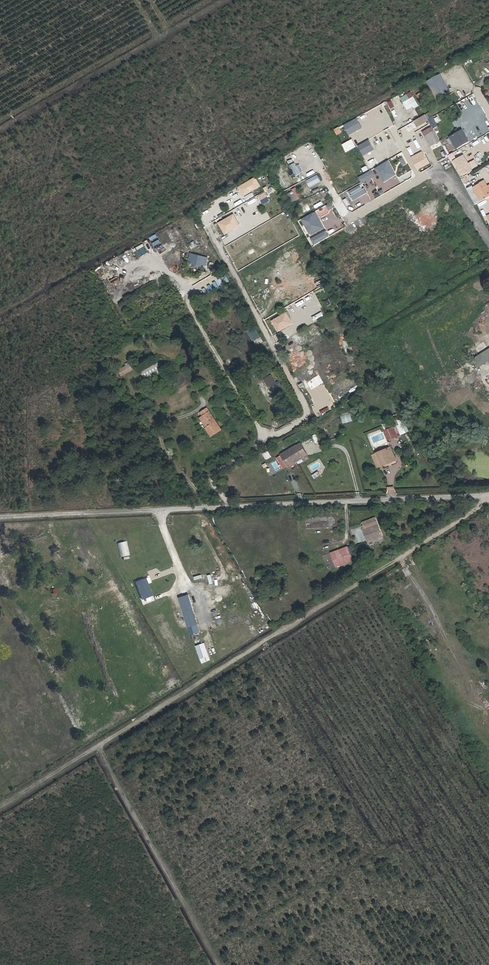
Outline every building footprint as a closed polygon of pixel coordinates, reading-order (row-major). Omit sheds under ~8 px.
[(427,80),(436,98),(451,91),(441,72),(427,80)] [(416,101),(411,93),(401,99),(406,106),(416,101)] [(406,106),(401,99),(395,102),(400,110),(406,106)] [(437,126),(429,113),(426,114),(434,127),(437,126)] [(349,135),(362,128),(357,119),(344,125),(349,135)] [(469,141),(463,130),(454,135),(460,146),(469,141)] [(440,141),(434,131),(425,136),(430,146),(440,141)] [(460,146),(454,135),(450,137),(456,148),(460,146)] [(364,155),(374,149),(370,140),(359,146),(364,155)] [(379,165),(374,156),(366,161),(371,170),(373,169),(379,165)] [(396,175),(388,161),(385,162),(393,174),(383,180),(384,182),(396,175)] [(470,173),(473,171),(472,170),(473,169),(469,163),(468,164),(464,166),(461,161),(456,164),(462,176),(469,171),(470,173)] [(383,180),(393,174),(385,162),(376,168),(383,180)] [(362,183),(376,175),(373,169),(371,170),(359,177),(362,183)] [(460,186),(463,184),(457,176),(454,179),(460,186)] [(476,204),(488,196),(488,184),(486,179),(468,189),(476,204)] [(362,184),(348,190),(352,200),(366,194),(362,184)] [(296,186),(292,188),(293,190),(289,192),(294,201),(302,197),(296,186)] [(256,198),(249,201),(252,207),(258,204),(256,198)] [(325,228),(317,212),(314,214),(321,227),(310,233),(312,236),(325,228)] [(321,227),(314,214),(303,219),(310,233),(321,227)] [(315,244),(330,236),(327,229),(311,237),(315,244)] [(137,256),(148,253),(145,243),(134,247),(137,256)] [(206,265),(208,258),(191,253),(189,261),(193,262),(194,258),(201,260),(200,264),(206,265)] [(261,336),(255,326),(247,330),(253,341),(261,336)] [(488,361),(488,349),(472,359),(478,368),(488,361)] [(133,369),(129,362),(126,364),(127,366),(119,370),(122,375),(133,369)] [(145,378),(164,368),(161,362),(142,372),(145,378)] [(146,380),(165,369),(164,368),(145,378),(146,380)] [(276,381),(272,375),(264,380),(268,386),(276,381)] [(221,430),(210,412),(203,416),(201,418),(207,427),(206,428),(211,436),(221,430)] [(343,423),(353,420),(351,412),(341,414),(343,423)] [(407,431),(403,423),(394,427),(392,423),(385,426),(387,430),(385,431),(388,439),(407,431)] [(303,457),(300,453),(305,450),(301,443),(289,450),(296,462),(303,457)] [(383,462),(395,457),(392,448),(373,455),(378,467),(384,464),(383,462)] [(296,462),(289,450),(282,455),(288,466),(296,462)] [(288,466),(282,455),(277,458),(284,469),(288,466)] [(382,536),(376,518),(363,523),(364,526),(362,526),(363,529),(366,528),(370,539),(371,540),(382,536)] [(121,557),(129,555),(126,540),(117,542),(121,557)] [(361,552),(371,548),(368,542),(358,547),(361,552)] [(351,555),(348,547),(333,553),(337,564),(352,558),(351,555)] [(336,566),(353,560),(352,558),(337,564),(335,564),(336,566)] [(150,596),(146,584),(133,588),(137,600),(150,596)] [(198,625),(189,595),(179,597),(188,628),(198,625)] [(200,658),(209,655),(205,642),(196,645),(200,658)]
